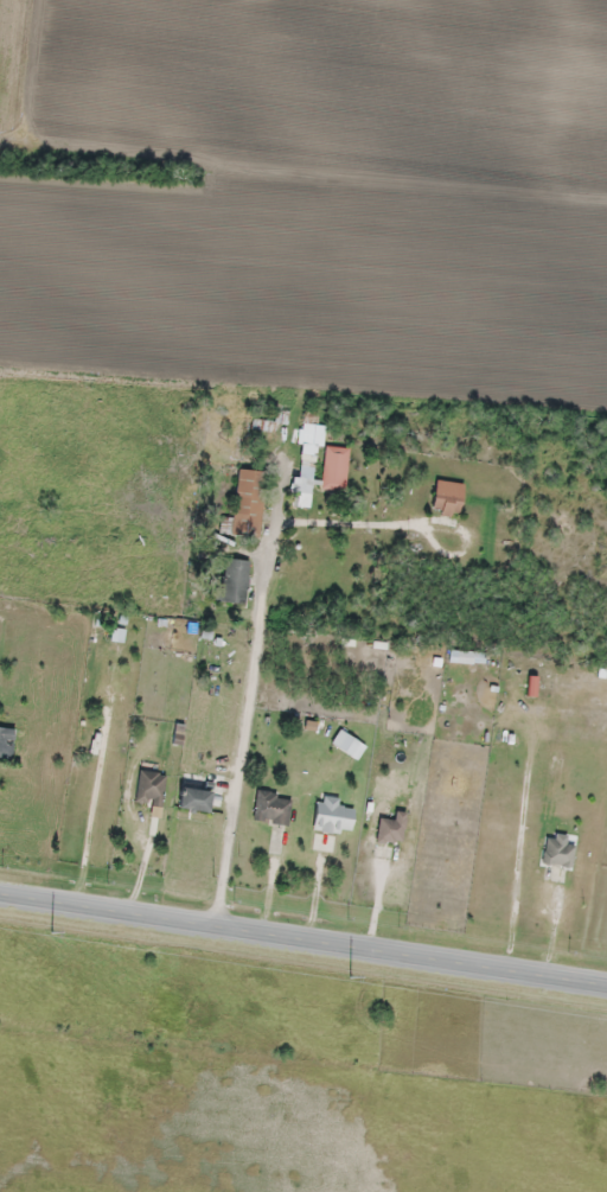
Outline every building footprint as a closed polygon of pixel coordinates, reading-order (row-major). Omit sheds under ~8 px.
[(316,443),(316,416),(302,416),(302,443),(316,443)] [(348,447),(325,445),(321,488),(345,490),(348,447)] [(230,534),(258,536),(264,470),(237,467),(230,534)] [(454,517),(465,486),(439,477),(428,507),(454,517)] [(250,560),(222,556),(217,601),(244,604),(250,560)] [(0,726),(0,757),(12,759),(15,727),(0,726)] [(160,805),(166,774),(139,769),(133,800),(160,805)] [(176,808),(206,812),(209,790),(179,786),(176,808)] [(251,819),(286,825),(291,797),(256,790),(251,819)] [(351,830),(353,807),(337,806),(338,797),(317,795),(312,848),(335,850),(337,829),(351,830)] [(541,862),(570,867),(574,841),(545,837),(541,862)]
